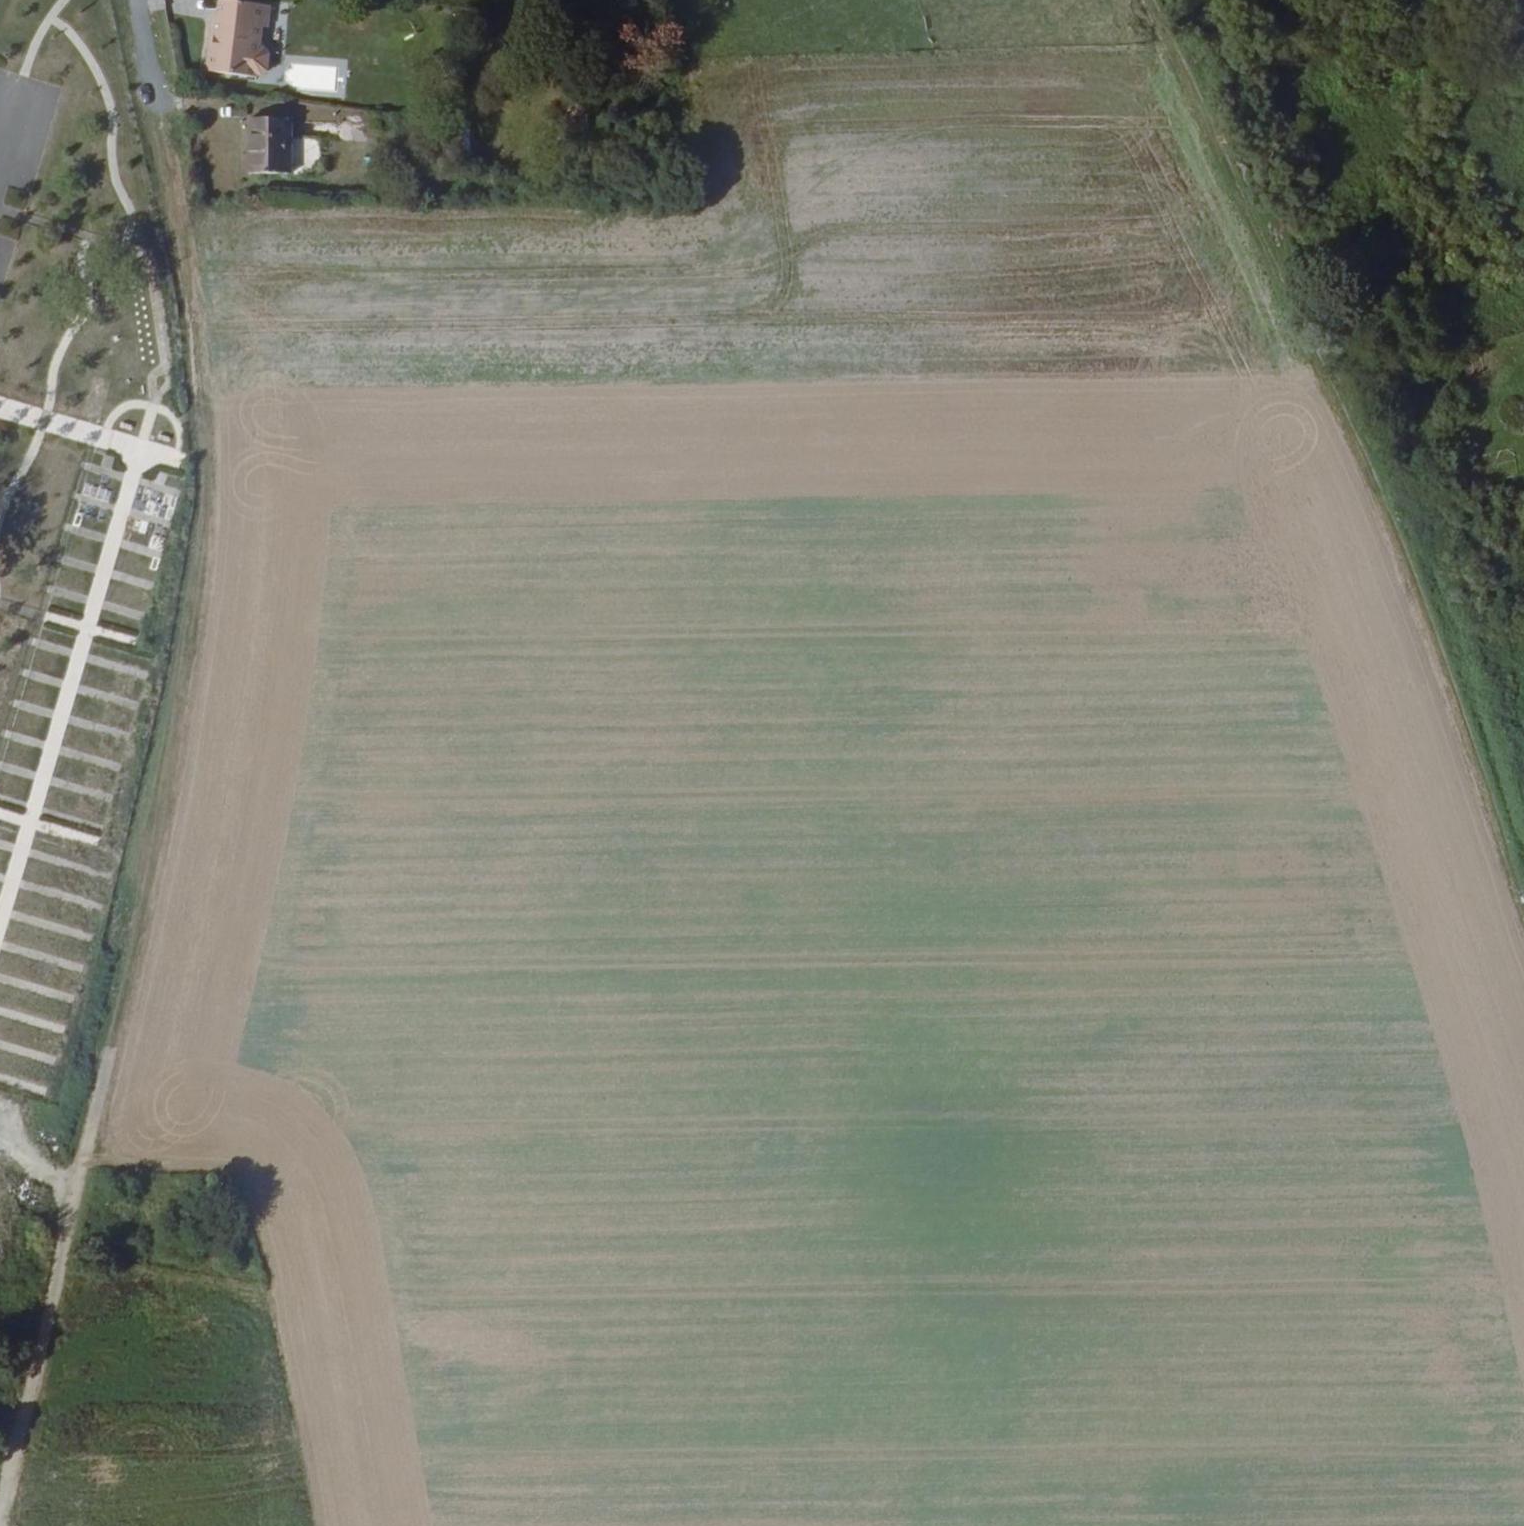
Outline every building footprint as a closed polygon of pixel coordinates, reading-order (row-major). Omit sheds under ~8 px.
[(209,46),(208,58),(204,57),(201,80),(253,86),(253,82),(258,82),(264,79),(265,61),(261,56),(256,55),(259,35),(264,35),(266,13),(214,8),(213,25),(207,25),(205,45),(209,46)] [(376,142),(377,111),(338,109),(336,141),(376,142)] [(286,124),(244,124),(244,173),(286,174),(286,124)] [(299,134),(293,160),(314,165),(321,139),(299,134)]
